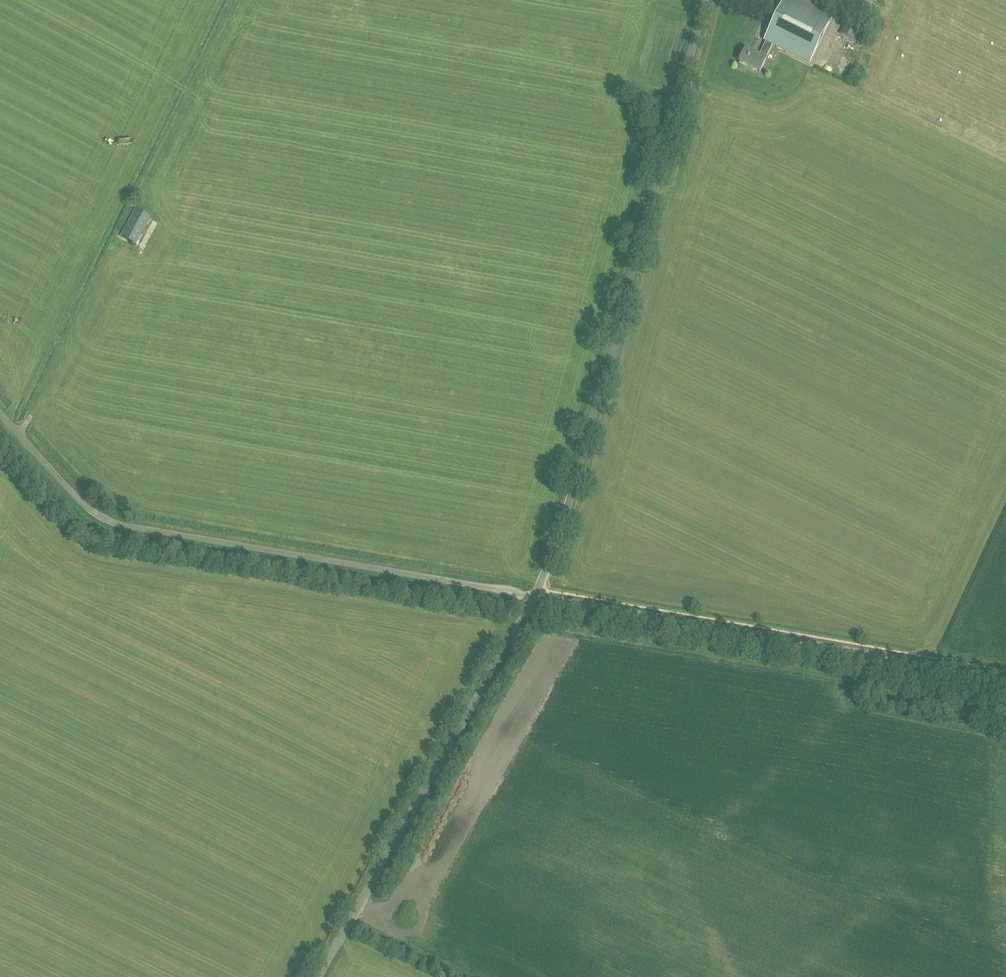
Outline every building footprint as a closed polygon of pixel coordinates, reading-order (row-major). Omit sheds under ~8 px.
[(832,18),(795,0),(785,0),(765,41),(766,41),(759,55),(746,48),(739,62),(760,72),(766,59),(766,58),(773,45),(810,63),(832,18)] [(864,45),(871,29),(847,18),(840,33),(864,45)]
